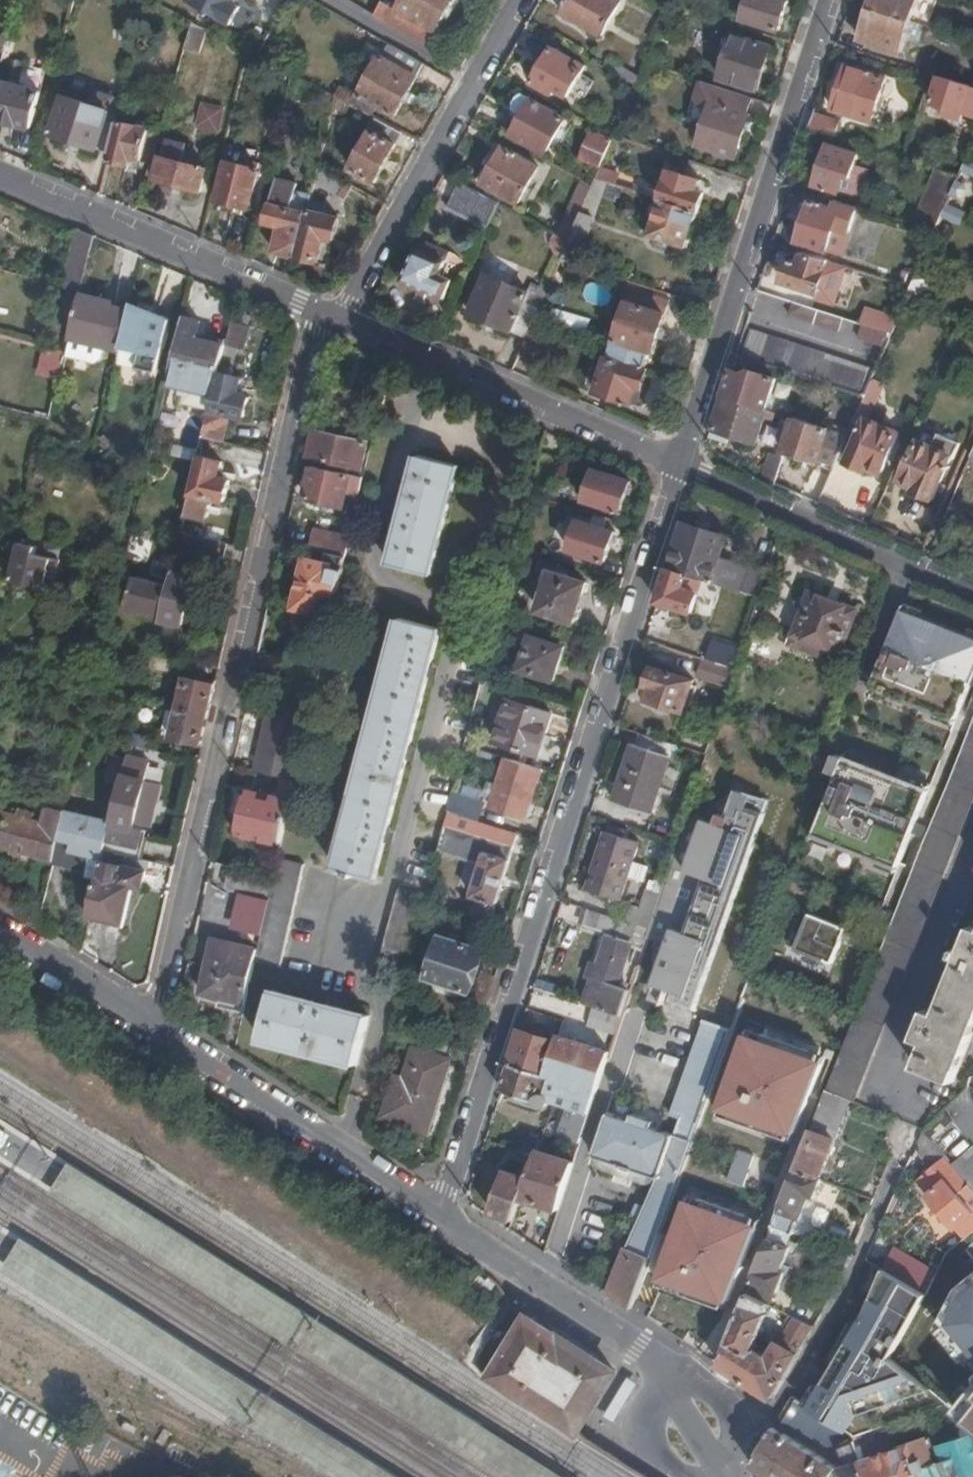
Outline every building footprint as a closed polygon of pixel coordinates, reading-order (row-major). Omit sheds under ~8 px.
[(186,3),(230,26),(239,8),(235,6),(238,0),(187,0),(186,3)] [(428,46),(454,0),(405,0),(391,25),(428,46)] [(618,0),(571,0),(564,13),(602,34),(621,1),(618,0)] [(744,20),(778,30),(788,0),(751,0),(744,20)] [(912,20),(918,0),(876,0),(873,8),(912,20)] [(902,51),(912,20),(873,8),(863,38),(902,51)] [(208,30),(194,23),(186,49),(201,54),(208,30)] [(10,37),(0,34),(0,52),(6,53),(10,37)] [(772,48),(735,36),(722,78),(757,89),(772,48)] [(379,106),(396,115),(418,76),(425,64),(390,43),(382,57),(361,95),(379,106)] [(574,59),(556,48),(535,83),(554,94),(557,89),(569,95),(583,71),(571,64),(574,59)] [(605,56),(601,64),(614,71),(618,63),(605,56)] [(614,71),(638,85),(641,76),(618,63),(614,71)] [(885,77),(848,66),(835,109),(871,121),(885,77)] [(963,112),(970,93),(972,86),(941,76),(932,102),(963,112)] [(0,81),(0,121),(31,128),(41,90),(0,81)] [(747,115),(752,98),(704,82),(699,99),(705,108),(712,110),(701,146),(735,157),(749,116),(747,115)] [(348,103),(374,116),(379,106),(361,95),(341,85),(336,97),(348,103)] [(65,99),(54,133),(97,148),(112,152),(120,120),(121,117),(109,113),(115,96),(91,89),(85,106),(65,99)] [(565,120),(521,95),(514,103),(516,111),(524,116),(514,133),(545,151),(565,120)] [(345,114),(348,103),(336,97),(332,111),(345,114)] [(220,134),(228,108),(203,100),(195,126),(220,134)] [(840,120),(815,112),(810,127),(835,135),(840,120)] [(149,128),(120,120),(112,152),(110,160),(129,164),(132,158),(141,161),(144,156),(153,158),(160,136),(149,133),(149,128)] [(376,181),(404,132),(381,120),(354,170),(376,181)] [(602,167),(615,136),(593,128),(580,159),(601,169),(602,167)] [(182,161),(187,144),(168,139),(157,180),(202,191),(207,169),(182,161)] [(851,176),(858,152),(830,144),(817,185),(839,192),(845,174),(851,176)] [(538,167),(505,148),(485,184),(517,202),(538,167)] [(132,158),(129,164),(139,167),(141,161),(132,158)] [(251,208),(261,170),(228,162),(219,201),(251,208)] [(616,172),(602,167),(601,169),(598,178),(612,183),(616,172)] [(340,195),(347,183),(319,169),(316,183),(340,195)] [(916,224),(937,231),(961,176),(939,169),(916,224)] [(672,171),(663,200),(696,211),(702,193),(698,191),(700,181),(672,171)] [(563,258),(579,264),(599,222),(597,218),(606,194),(620,195),(622,186),(612,183),(598,178),(594,186),(570,241),(563,258)] [(581,179),(557,234),(570,241),(594,186),(581,179)] [(278,252),(298,257),(309,211),(313,196),(295,191),(296,183),(280,180),(270,223),(284,226),(278,252)] [(490,220),(500,203),(462,182),(453,199),(490,220)] [(687,248),(700,212),(696,211),(663,200),(651,235),(687,248)] [(849,233),(857,207),(837,201),(835,208),(811,200),(798,241),(827,251),(834,228),(849,233)] [(637,210),(634,204),(628,201),(621,205),(619,211),(624,218),(629,219),(635,216),(637,210)] [(309,211),(298,257),(320,262),(326,239),(334,241),(339,219),(309,211)] [(82,293),(95,237),(76,229),(63,287),(82,293)] [(441,276),(452,250),(424,239),(404,281),(445,298),(453,281),(441,276)] [(824,282),(830,261),(804,252),(801,262),(791,259),(784,283),(820,294),(818,299),(830,302),(835,286),(824,282)] [(471,313),(528,338),(534,326),(549,290),(532,282),(527,292),(487,275),(471,313)] [(63,287),(53,284),(50,298),(79,306),(82,293),(63,287)] [(612,355),(648,368),(670,300),(626,286),(622,300),(631,303),(612,355)] [(122,355),(133,311),(116,306),(115,312),(106,309),(108,299),(87,294),(82,293),(79,306),(67,352),(65,361),(96,368),(102,364),(105,352),(122,355)] [(117,302),(108,299),(106,309),(115,312),(116,306),(117,302)] [(862,323),(892,334),(899,318),(867,308),(862,323)] [(149,315),(133,311),(122,355),(120,362),(159,372),(172,320),(153,311),(149,315)] [(826,332),(884,351),(892,334),(862,323),(832,314),(826,332)] [(186,315),(169,384),(188,388),(184,403),(212,410),(220,375),(227,349),(200,342),(204,321),(186,315)] [(227,349),(220,375),(238,379),(251,326),(233,321),(227,349)] [(742,356),(864,396),(873,377),(874,374),(827,357),(828,352),(751,328),(742,356)] [(50,360),(64,365),(65,361),(67,352),(28,342),(23,359),(49,365),(50,360)] [(642,389),(650,369),(648,368),(612,355),(611,354),(599,392),(632,404),(638,387),(642,389)] [(724,395),(767,408),(777,377),(752,368),(749,376),(732,370),(724,395)] [(220,375),(212,410),(205,437),(223,441),(230,414),(245,418),(250,397),(239,394),(242,380),(238,379),(220,375)] [(864,396),(856,413),(867,418),(870,420),(886,383),(873,377),(864,396)] [(636,405),(642,389),(638,387),(632,404),(636,405)] [(756,441),(767,408),(724,395),(709,439),(726,443),(729,434),(756,441)] [(783,451),(834,465),(848,433),(793,416),(783,451)] [(868,466),(882,472),(900,433),(870,420),(867,418),(847,464),(866,471),(868,466)] [(311,456),(366,469),(372,444),(316,431),(311,456)] [(920,439),(901,480),(917,486),(915,491),(934,499),(953,454),(920,439)] [(773,484),(781,456),(770,453),(762,479),(773,484)] [(390,563),(433,574),(460,466),(419,456),(390,563)] [(224,462),(200,457),(191,494),(186,515),(206,520),(211,498),(225,502),(230,480),(220,478),(224,462)] [(350,489),(361,492),(364,478),(314,465),(307,498),(347,507),(350,489)] [(880,477),(882,472),(868,466),(866,471),(880,477)] [(632,481),(597,470),(587,500),(622,511),(632,481)] [(917,486),(901,480),(899,484),(915,491),(917,486)] [(19,538),(22,522),(8,519),(4,534),(19,538)] [(615,531),(582,520),(572,549),(606,560),(615,531)] [(726,537),(682,523),(668,567),(712,582),(720,557),(726,537)] [(326,553),(346,557),(351,537),(317,529),(312,549),(326,553)] [(222,560),(226,543),(182,532),(178,549),(222,560)] [(20,544),(12,578),(54,588),(59,561),(35,555),(37,548),(20,544)] [(326,600),(336,603),(346,557),(326,553),(324,562),(307,559),(296,609),(323,615),(326,600)] [(751,567),(720,557),(712,582),(733,589),(743,592),(751,567)] [(731,596),(733,589),(712,582),(668,567),(657,602),(691,613),(698,594),(718,600),(720,592),(731,596)] [(751,567),(743,592),(760,597),(768,572),(751,567)] [(588,582),(552,571),(540,610),(575,621),(588,582)] [(168,595),(163,616),(162,621),(183,625),(194,577),(173,572),(170,586),(168,595)] [(170,586),(135,577),(128,608),(163,616),(168,595),(170,586)] [(857,608),(812,592),(802,619),(793,643),(819,652),(838,659),(857,608)] [(904,608),(891,642),(873,686),(938,712),(939,709),(958,717),(972,679),(972,638),(968,636),(969,633),(904,608)] [(440,628),(400,618),(336,867),(378,878),(440,628)] [(736,669),(745,641),(718,632),(708,660),(736,669)] [(566,647),(533,635),(522,670),(555,681),(566,647)] [(697,670),(732,681),(736,669),(708,660),(701,657),(697,670)] [(686,710),(695,681),(653,667),(648,686),(653,687),(649,699),(686,710)] [(187,679),(180,709),(207,715),(215,685),(187,679)] [(553,713),(510,699),(495,741),(517,747),(539,755),(553,713)] [(173,738),(201,744),(207,715),(180,709),(173,738)] [(267,714),(255,773),(270,776),(281,778),(295,781),(309,723),(267,714)] [(856,1101),(917,946),(968,816),(972,802),(972,720),(961,750),(911,877),(828,1089),(850,1099),(856,1101)] [(134,731),(131,743),(145,746),(148,734),(134,731)] [(670,756),(674,744),(637,732),(634,743),(670,756)] [(660,788),(670,756),(634,743),(616,800),(652,812),(660,788)] [(845,759),(836,755),(830,770),(839,774),(824,814),(815,835),(880,861),(881,858),(900,866),(928,794),(909,786),(910,784),(845,759)] [(124,855),(138,859),(144,830),(135,827),(150,763),(127,758),(111,822),(104,851),(124,855)] [(526,816),(541,769),(507,759),(493,806),(526,816)] [(240,834),(281,844),(295,781),(281,778),(276,799),(249,793),(240,834)] [(727,810),(694,799),(679,842),(665,885),(662,895),(651,929),(650,933),(668,939),(655,981),(676,988),(673,997),(697,1005),(739,879),(766,796),(735,786),(727,810)] [(448,812),(477,820),(483,802),(453,793),(448,812)] [(66,812),(47,807),(46,809),(37,807),(35,812),(7,805),(5,811),(0,810),(0,847),(14,851),(12,856),(23,859),(24,853),(54,860),(66,812)] [(111,822),(66,812),(54,860),(53,865),(98,875),(104,851),(111,822)] [(607,824),(605,831),(624,837),(626,830),(607,824)] [(624,837),(605,831),(587,888),(622,899),(640,842),(624,837)] [(98,875),(89,916),(124,924),(133,887),(142,889),(146,872),(122,866),(124,855),(104,851),(98,875)] [(497,901),(509,860),(488,854),(476,895),(497,901)] [(258,948),(255,961),(281,967),(305,864),(278,858),(274,876),(269,899),(261,934),(258,948)] [(274,876),(232,866),(226,888),(240,892),(269,899),(274,876)] [(658,883),(655,892),(662,895),(665,885),(658,883)] [(407,973),(419,925),(424,907),(427,895),(400,889),(380,967),(407,973)] [(641,926),(651,929),(662,895),(655,892),(647,889),(641,906),(631,904),(625,921),(641,926)] [(232,927),(261,934),(269,899),(240,892),(232,927)] [(834,924),(789,906),(775,941),(820,959),(834,924)] [(593,1008),(622,1018),(632,988),(622,984),(641,926),(625,921),(594,911),(588,927),(609,934),(600,963),(593,961),(587,977),(595,979),(586,1006),(593,1008)] [(972,926),(937,1014),(927,1010),(915,1038),(926,1042),(917,1066),(955,1082),(972,1037),(972,926)] [(487,949),(444,935),(431,978),(474,992),(487,949)] [(203,994),(245,1003),(255,961),(258,948),(216,939),(203,994)] [(370,1014),(274,990),(262,1039),(357,1063),(370,1014)] [(622,1018),(593,1008),(588,1027),(616,1036),(622,1018)] [(393,1027),(389,1041),(414,1049),(404,1077),(397,1075),(384,1116),(427,1130),(455,1047),(393,1027)] [(545,1075),(556,1041),(522,1030),(511,1063),(545,1075)] [(562,1080),(597,1092),(611,1051),(558,1035),(556,1041),(545,1075),(562,1080)] [(746,1035),(720,1116),(802,1142),(828,1061),(746,1035)] [(609,1291),(632,1306),(704,1104),(721,1055),(702,1048),(673,1135),(652,1127),(655,1120),(633,1113),(630,1120),(609,1112),(596,1155),(600,1157),(656,1176),(658,1177),(646,1205),(638,1202),(625,1233),(633,1236),(609,1291)] [(554,1103),(562,1080),(545,1075),(511,1063),(503,1091),(513,1094),(511,1099),(538,1107),(541,1099),(554,1103)] [(581,1142),(592,1107),(597,1092),(562,1080),(554,1103),(570,1107),(562,1135),(581,1142)] [(797,1167),(820,1176),(850,1099),(828,1089),(797,1167)] [(934,1141),(924,1131),(918,1144),(922,1156),(935,1171),(949,1159),(934,1141)] [(528,1136),(524,1153),(535,1156),(538,1150),(541,1141),(528,1136)] [(953,1165),(972,1189),(972,1148),(953,1165)] [(738,1149),(728,1180),(759,1190),(768,1159),(738,1149)] [(521,1197),(559,1210),(574,1163),(538,1150),(535,1156),(528,1176),(521,1197)] [(656,1176),(600,1157),(600,1158),(600,1161),(601,1164),(601,1165),(603,1168),(605,1169),(645,1182),(648,1182),(650,1182),(652,1181),(655,1178),(656,1176)] [(949,1159),(935,1171),(946,1182),(929,1196),(965,1239),(972,1233),(972,1189),(953,1165),(949,1159)] [(793,1231),(794,1232),(799,1218),(802,1219),(811,1197),(815,1198),(824,1177),(820,1176),(797,1167),(786,1195),(774,1224),(793,1231)] [(513,1220),(521,1197),(528,1176),(502,1168),(495,1189),(501,1192),(494,1212),(513,1220)] [(687,1193),(656,1286),(733,1312),(764,1219),(687,1193)] [(788,1243),(793,1231),(774,1224),(753,1279),(779,1289),(786,1271),(782,1269),(792,1245),(788,1243)] [(24,1240),(7,1266),(31,1282),(49,1256),(24,1240)] [(907,1252),(895,1274),(917,1286),(929,1264),(907,1252)] [(950,1292),(939,1324),(972,1368),(972,1273),(950,1292)] [(875,1430),(952,1405),(896,1360),(931,1293),(895,1274),(889,1288),(881,1284),(865,1321),(810,1407),(819,1413),(827,1418),(849,1431),(858,1411),(869,1409),(875,1430)] [(720,1362),(773,1397),(815,1325),(796,1314),(793,1320),(798,1324),(792,1335),(785,1343),(780,1341),(771,1357),(755,1346),(767,1313),(765,1312),(769,1302),(748,1292),(720,1362)] [(616,1372),(562,1339),(560,1340),(528,1320),(491,1379),(519,1397),(534,1405),(557,1419),(581,1433),(590,1417),(608,1385),(616,1372)] [(959,1411),(972,1423),(972,1386),(959,1411)] [(783,1415),(794,1421),(809,1430),(819,1413),(810,1407),(794,1397),(788,1407),(783,1415)] [(775,1428),(786,1435),(794,1421),(783,1415),(775,1428)] [(863,1459),(857,1441),(839,1446),(845,1464),(837,1468),(786,1435),(775,1428),(753,1467),(769,1476),(868,1476),(863,1459)] [(972,1475),(972,1434),(946,1442),(951,1458),(937,1461),(929,1438),(896,1448),(863,1459),(868,1476),(968,1476),(972,1475)] [(14,1468),(0,1461),(0,1476),(9,1476),(14,1468)]
